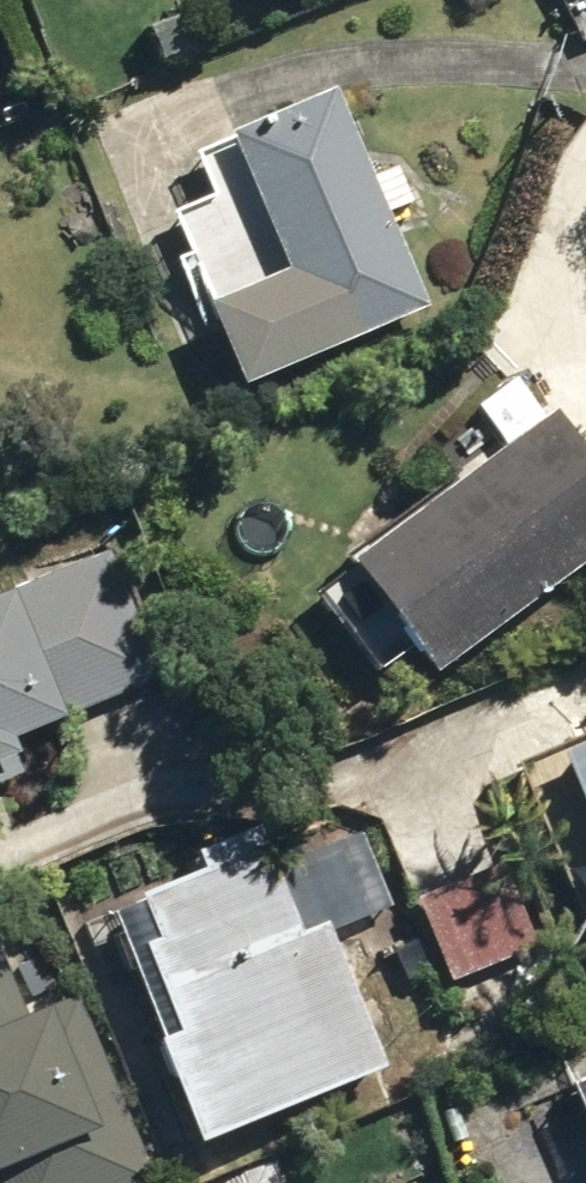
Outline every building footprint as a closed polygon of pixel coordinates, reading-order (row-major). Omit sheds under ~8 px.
[(236,395),(421,313),(332,94),(223,140),(223,147),(194,159),(212,202),(171,219),(188,261),(176,267),(206,338),(210,336),(236,395)] [(582,565),(585,561),(585,464),(550,417),(345,573),(355,585),(373,611),(429,682),(582,565)] [(0,607),(0,767),(7,764),(2,751),(163,683),(111,560),(0,607)] [(355,585),(332,606),(353,628),(373,611),(355,585)] [(585,846),(585,744),(552,757),(585,846)] [(195,882),(100,920),(154,1052),(146,1056),(188,1159),(383,1080),(321,929),(294,940),(252,836),(187,862),(195,882)] [(411,909),(443,988),(529,952),(498,873),(411,909)] [(0,977),(0,1182),(152,1182),(76,997),(34,1014),(32,1011),(16,1018),(0,977)]
